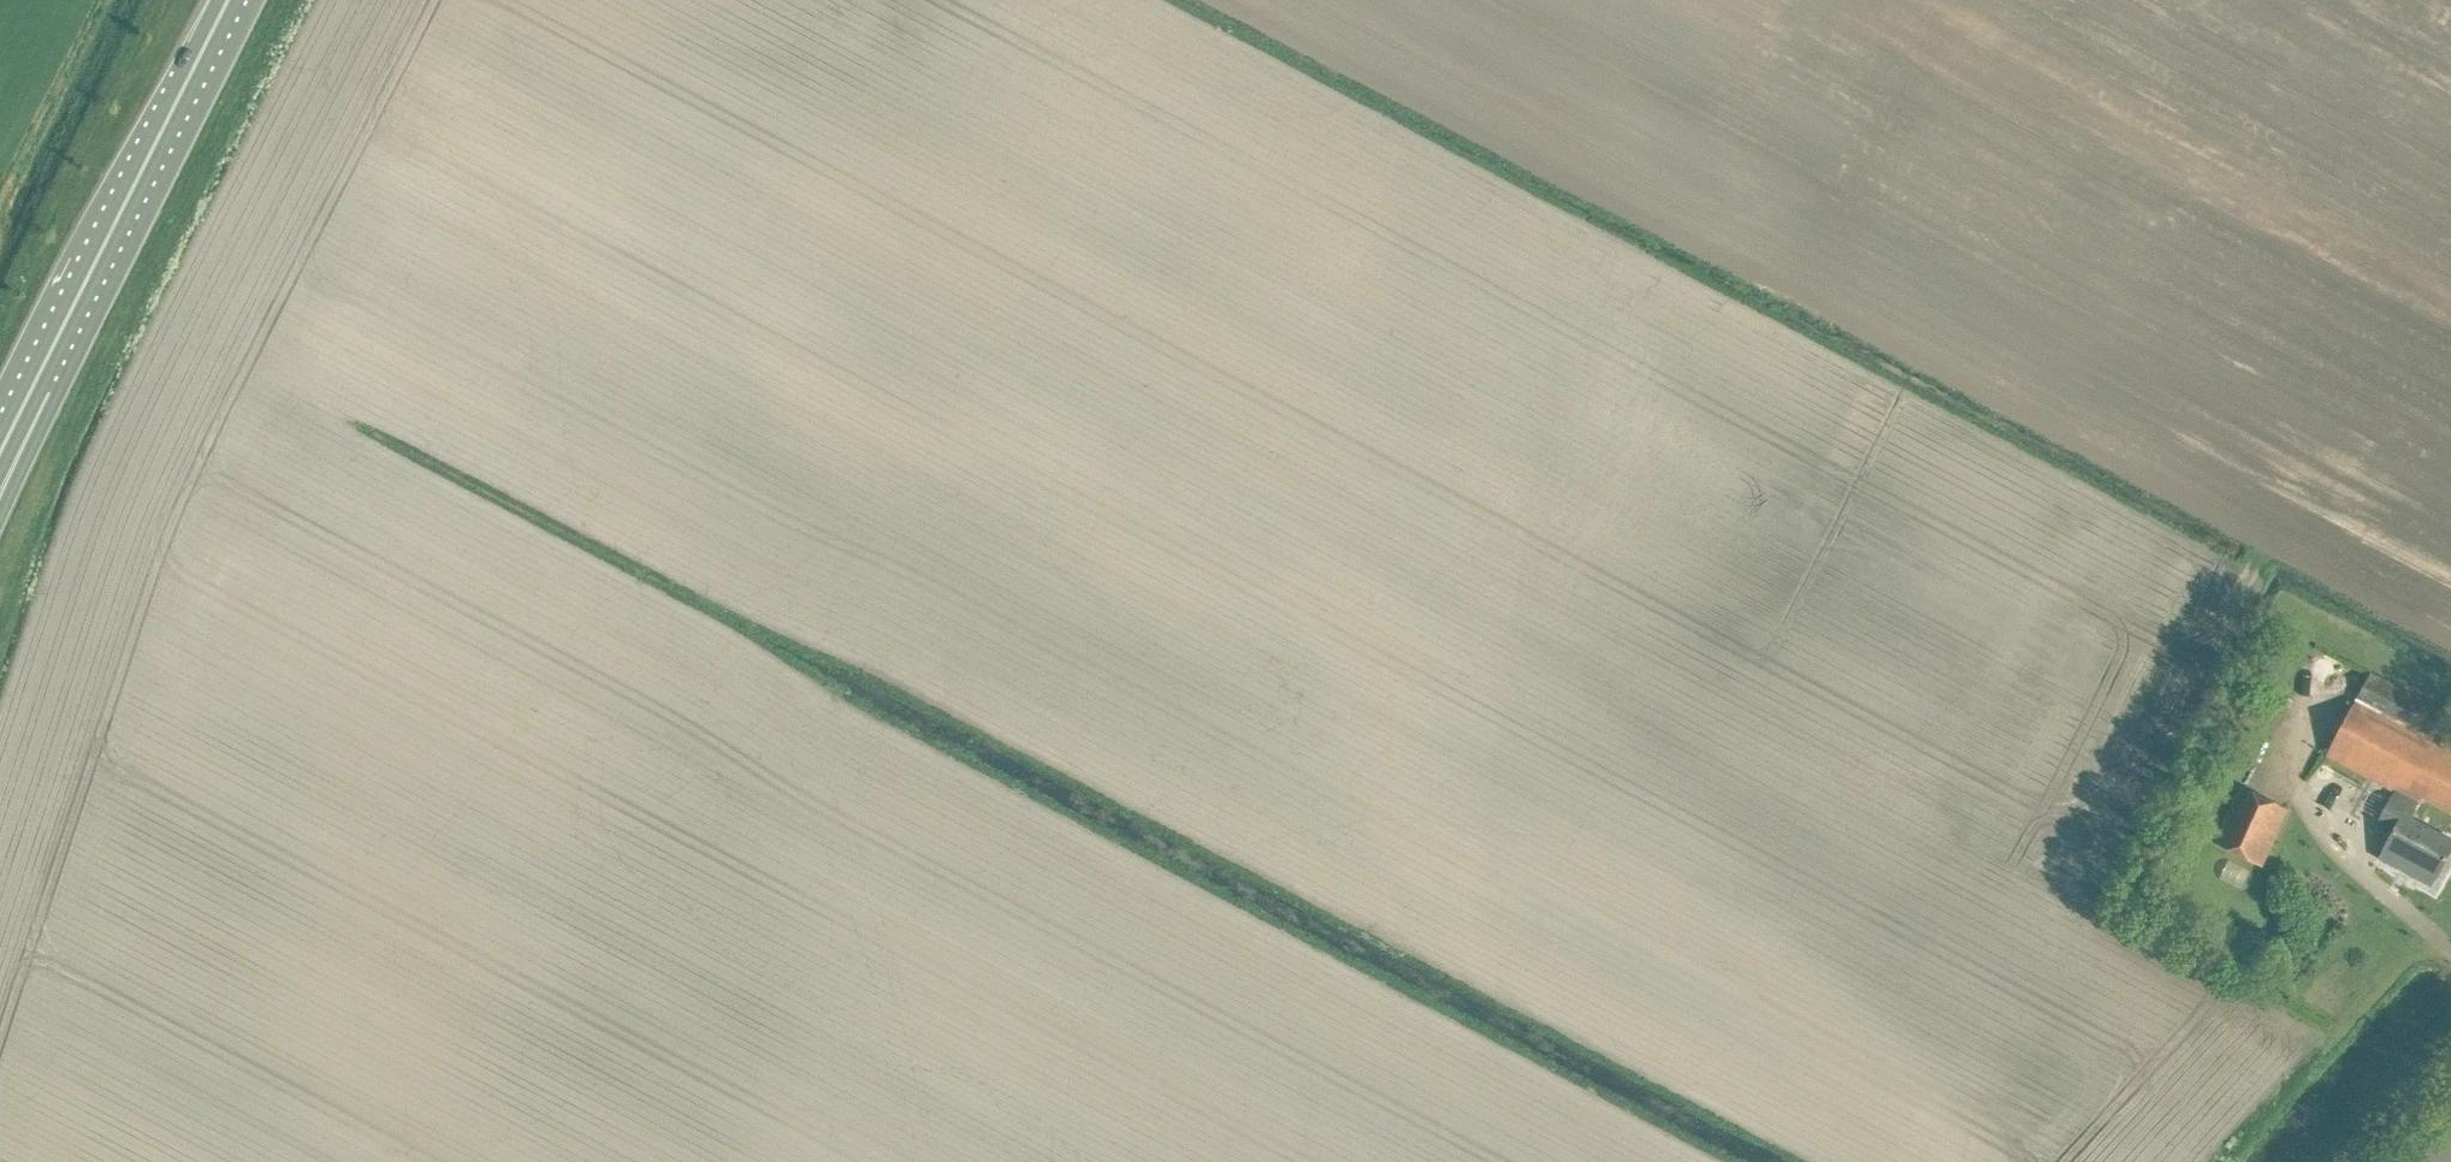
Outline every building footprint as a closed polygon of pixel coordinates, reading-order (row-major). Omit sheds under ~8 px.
[(2326,757),(2395,793),(2398,786),(2422,799),(2450,814),(2450,750),(2446,747),(2450,738),(2450,715),(2371,673),(2326,757)] [(2379,823),(2395,832),(2380,860),(2399,870),(2403,861),(2415,867),(2411,876),(2432,887),(2436,878),(2438,879),(2450,854),(2450,839),(2412,819),(2422,799),(2398,786),(2395,793),(2379,823)] [(2241,788),(2215,844),(2262,868),(2288,811),(2241,788)]
